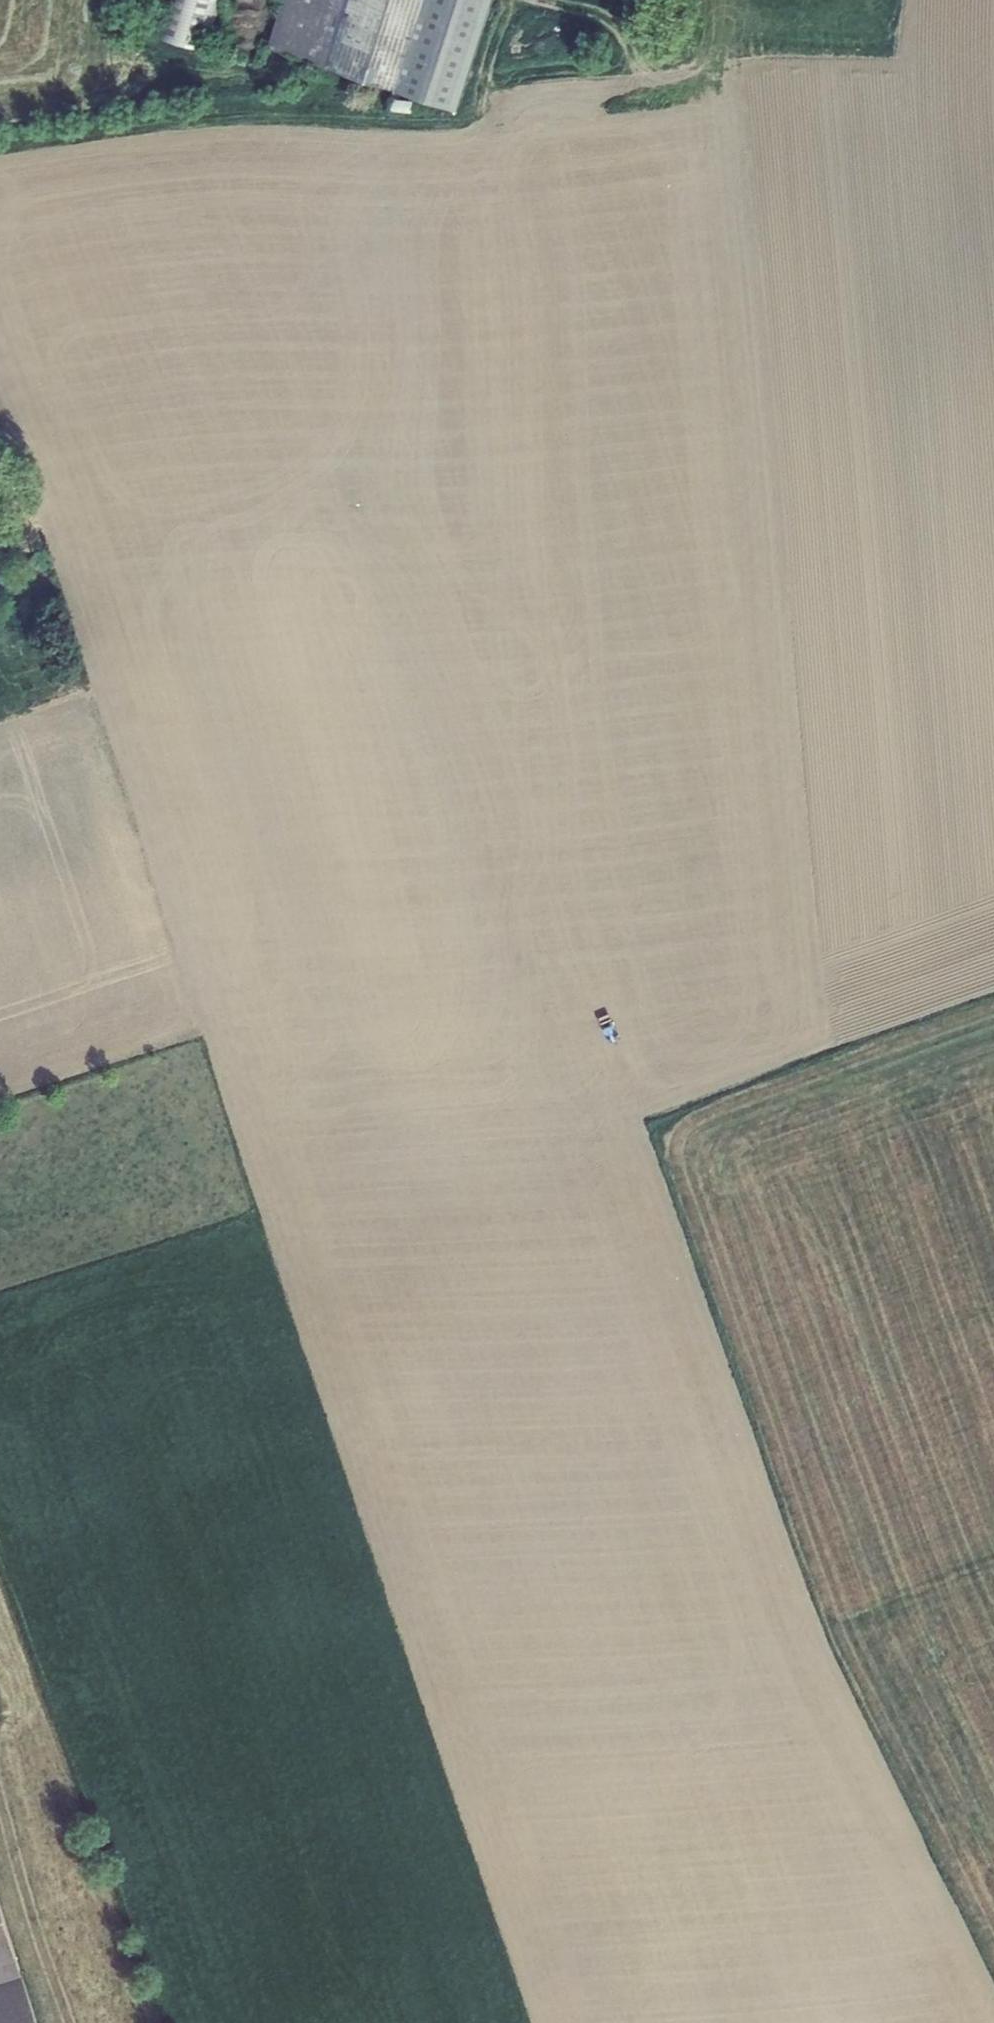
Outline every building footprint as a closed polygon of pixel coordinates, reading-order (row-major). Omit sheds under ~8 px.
[(156,33),(208,48),(222,0),(165,0),(156,33)] [(268,45),(315,60),(328,64),(397,86),(423,0),(282,0),(268,45)] [(391,111),(413,112),(414,99),(391,98),(391,111)] [(0,1905),(0,2022),(37,2022),(0,1905)]
